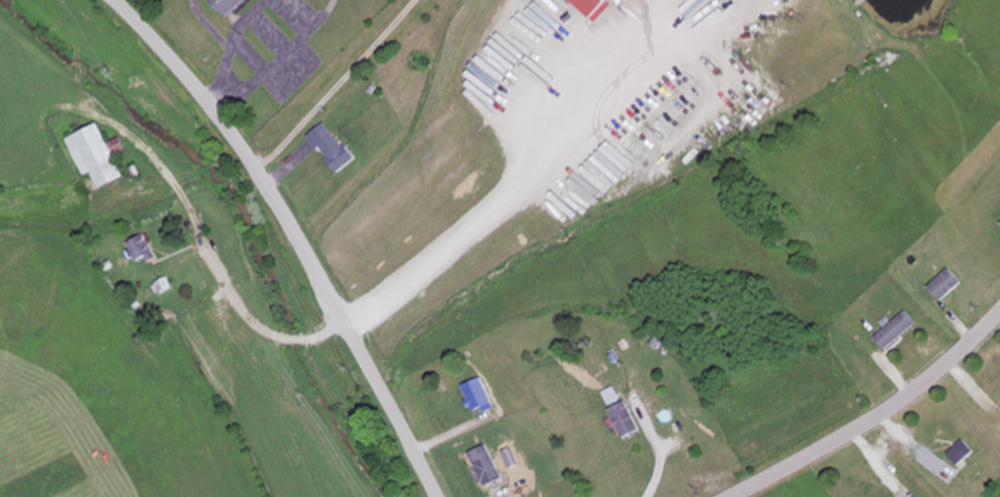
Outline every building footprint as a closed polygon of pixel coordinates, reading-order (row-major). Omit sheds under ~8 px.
[(228,18),(246,0),(210,0),(228,18)] [(596,12),(606,0),(582,0),(596,12)] [(356,157),(322,124),(306,139),(340,173),(356,157)] [(68,138),(83,177),(94,172),(100,188),(125,178),(115,154),(125,150),(120,139),(109,144),(101,125),(68,138)] [(153,258),(145,235),(125,243),(134,265),(153,258)] [(960,282),(947,269),(927,289),(941,302),(960,282)] [(915,322),(903,311),(875,340),(887,352),(915,322)] [(471,412),(490,403),(480,378),(460,387),(471,412)] [(607,410),(622,440),(639,431),(624,402),(607,410)] [(957,466),(973,452),(962,440),(946,455),(957,466)] [(468,453),(484,487),(501,479),(485,445),(468,453)]
